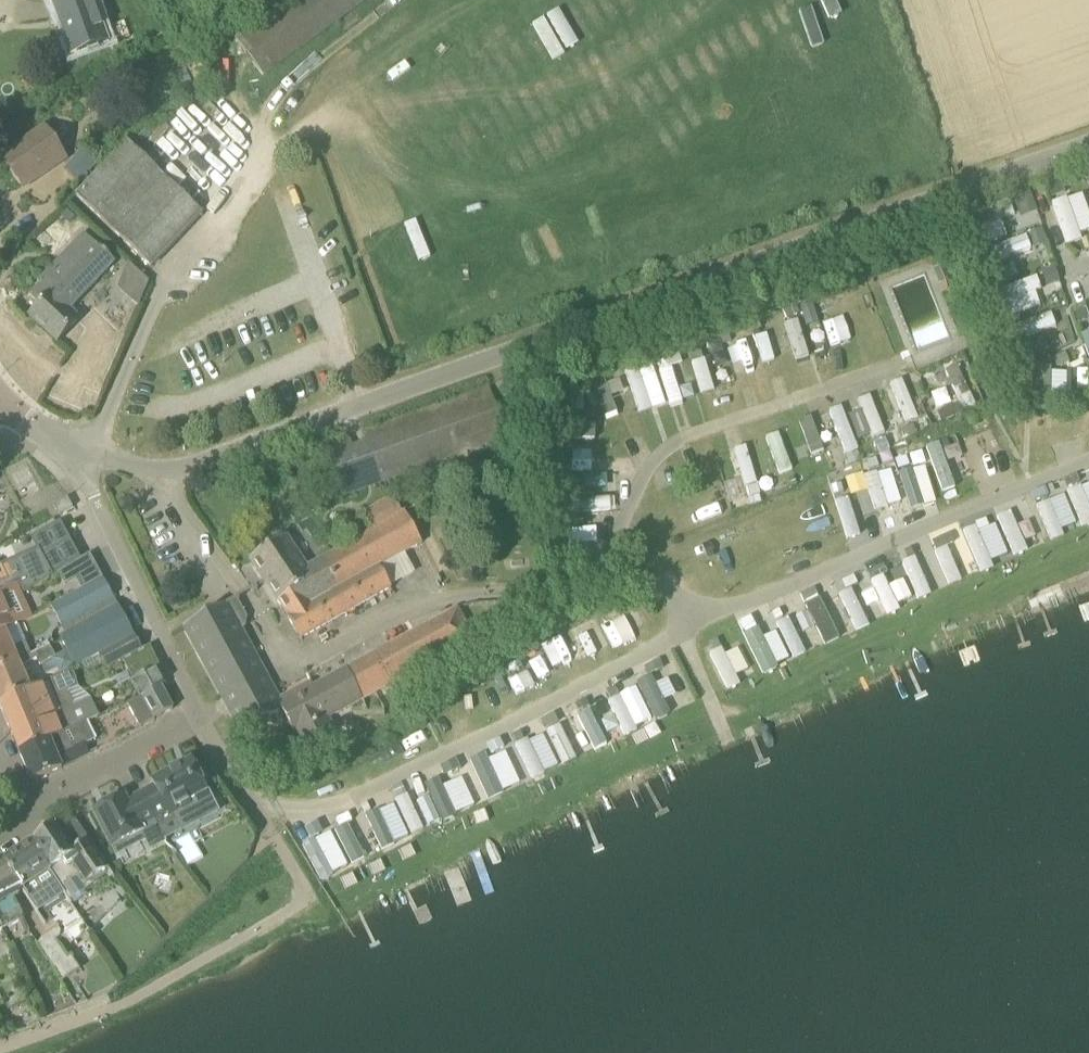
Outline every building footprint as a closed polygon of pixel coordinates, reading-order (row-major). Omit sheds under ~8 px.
[(95,0),(53,0),(51,1),(72,58),(111,43),(95,0)] [(66,160),(46,131),(7,158),(23,181),(42,168),(47,174),(66,160)] [(78,197),(152,268),(203,214),(130,144),(78,197)] [(100,166),(83,151),(67,168),(83,184),(100,166)] [(1088,233),(1088,210),(1082,192),(1051,203),(1065,242),(1088,233)] [(981,213),(988,239),(1041,223),(1033,198),(981,213)] [(77,218),(69,211),(63,217),(71,224),(77,218)] [(994,264),(1047,239),(1041,226),(988,251),(994,264)] [(116,263),(87,236),(31,296),(41,306),(31,316),(58,342),(79,320),(70,311),(116,263)] [(1040,287),(1058,283),(1055,269),(1037,274),(1040,287)] [(1035,277),(995,290),(1005,319),(1039,307),(1033,290),(1039,288),(1035,277)] [(791,349),(787,321),(800,319),(801,325),(819,323),(815,300),(777,305),(784,351),(791,349)] [(1087,308),(1073,312),(1078,326),(1088,322),(1088,314),(1087,308)] [(1050,314),(1015,327),(1020,339),(1054,325),(1050,314)] [(796,369),(809,367),(802,320),(788,322),(796,369)] [(756,336),(764,363),(775,360),(768,333),(756,336)] [(813,355),(819,373),(838,368),(833,349),(813,355)] [(698,393),(712,391),(706,351),(693,353),(698,393)] [(694,399),(691,381),(678,384),(674,361),(661,363),(668,404),(694,399)] [(1048,403),(1048,371),(1038,370),(1037,403),(1048,403)] [(1070,371),(1050,371),(1050,403),(1070,403),(1070,371)] [(903,380),(889,385),(906,425),(919,419),(903,380)] [(873,394),(861,398),(872,436),(884,433),(873,394)] [(840,405),(827,411),(845,454),(858,448),(840,405)] [(814,424),(802,430),(818,464),(830,458),(814,424)] [(943,493),(957,488),(942,443),(911,453),(916,467),(932,462),(943,493)] [(747,445),(735,449),(750,504),(762,500),(747,445)] [(911,509),(925,505),(914,469),(900,473),(911,509)] [(567,512),(610,510),(609,473),(566,476),(567,512)] [(869,490),(878,517),(904,509),(894,474),(866,483),(863,474),(846,479),(851,495),(869,490)] [(263,476),(253,480),(258,495),(268,491),(263,476)] [(1088,524),(1088,482),(1067,492),(1083,527),(1088,524)] [(1051,540),(1064,535),(1062,528),(1076,523),(1065,494),(1037,504),(1051,540)] [(836,501),(847,539),(861,535),(849,497),(836,501)] [(54,506),(60,516),(74,508),(68,498),(54,506)] [(1011,511),(997,517),(1015,557),(1030,550),(1011,511)] [(250,560),(265,583),(301,640),(392,590),(380,569),(423,545),(408,518),(308,569),(287,536),(250,560)] [(966,527),(976,568),(1007,560),(996,519),(966,527)] [(0,594),(17,584),(18,583),(23,593),(81,560),(58,520),(31,536),(38,549),(0,567),(0,594)] [(595,528),(569,529),(569,542),(596,541),(595,528)] [(950,531),(931,537),(935,548),(953,543),(950,531)] [(942,586),(962,579),(951,546),(931,552),(942,586)] [(918,556),(905,560),(916,601),(930,598),(918,556)] [(868,569),(885,615),(900,610),(883,564),(868,569)] [(64,628),(115,599),(104,578),(52,606),(64,628)] [(898,603),(912,597),(904,578),(890,584),(898,603)] [(33,617),(17,584),(0,594),(0,634),(5,631),(15,627),(33,617)] [(859,634),(872,627),(852,588),(838,594),(859,634)] [(823,643),(838,637),(823,598),(808,604),(823,643)] [(242,731),(284,709),(304,751),(337,735),(330,719),(474,641),(458,610),(313,687),(310,680),(278,697),(241,630),(246,628),(248,618),(238,600),(227,605),(186,628),(242,731)] [(77,667),(100,655),(135,636),(118,605),(61,637),(77,667)] [(790,663),(778,630),(762,636),(754,615),(740,620),(760,674),(790,663)] [(792,617),(779,622),(792,660),(805,655),(792,617)] [(19,661),(49,645),(42,633),(28,642),(31,648),(17,656),(5,631),(0,634),(0,671),(19,661)] [(143,651),(135,636),(100,655),(108,670),(143,651)] [(543,646),(551,667),(570,660),(562,639),(543,646)] [(740,647),(724,653),(719,639),(707,643),(725,691),(740,685),(736,674),(748,670),(740,647)] [(1,707),(34,690),(23,668),(38,659),(41,665),(56,656),(49,645),(19,661),(0,671),(0,704),(1,707)] [(143,697),(164,688),(168,686),(167,683),(159,667),(133,680),(132,681),(138,695),(143,697)] [(46,684),(34,690),(1,707),(14,737),(59,720),(75,709),(68,694),(80,689),(78,681),(75,675),(73,674),(71,670),(46,684)] [(669,684),(658,688),(653,674),(625,683),(633,710),(649,705),(654,719),(670,714),(666,701),(674,699),(669,684)] [(129,705),(141,727),(154,720),(175,709),(164,688),(143,697),(129,705)] [(624,694),(610,698),(623,735),(637,730),(624,694)] [(14,737),(20,753),(51,741),(65,736),(77,731),(76,729),(99,716),(92,701),(75,709),(59,720),(14,737)] [(595,709),(578,714),(591,751),(607,745),(595,709)] [(614,714),(603,719),(610,736),(621,732),(614,714)] [(561,766),(576,760),(563,724),(548,729),(561,766)] [(531,779),(559,767),(544,733),(516,745),(531,779)] [(51,741),(20,753),(32,782),(63,769),(90,755),(82,741),(69,748),(65,736),(51,741)] [(471,761),(487,798),(522,784),(506,747),(471,761)] [(155,786),(141,793),(156,822),(171,815),(174,823),(195,812),(197,815),(216,806),(209,792),(193,760),(152,781),(155,786)] [(425,783),(430,795),(419,800),(428,824),(476,806),(464,776),(443,785),(440,777),(425,783)] [(156,822),(141,793),(128,800),(126,795),(94,812),(113,849),(145,833),(143,829),(156,822)] [(362,814),(375,850),(424,833),(411,796),(362,814)] [(347,815),(334,820),(350,864),(364,859),(347,815)] [(106,878),(109,868),(93,844),(75,856),(56,827),(32,843),(52,873),(67,895),(78,897),(106,878)] [(321,881),(350,865),(331,830),(302,845),(321,881)] [(32,843),(5,862),(24,893),(26,891),(52,873),(32,843)] [(5,862),(4,862),(0,864),(0,924),(3,930),(24,919),(15,899),(21,896),(24,893),(5,862)] [(56,971),(70,961),(53,937),(40,946),(56,971)]
